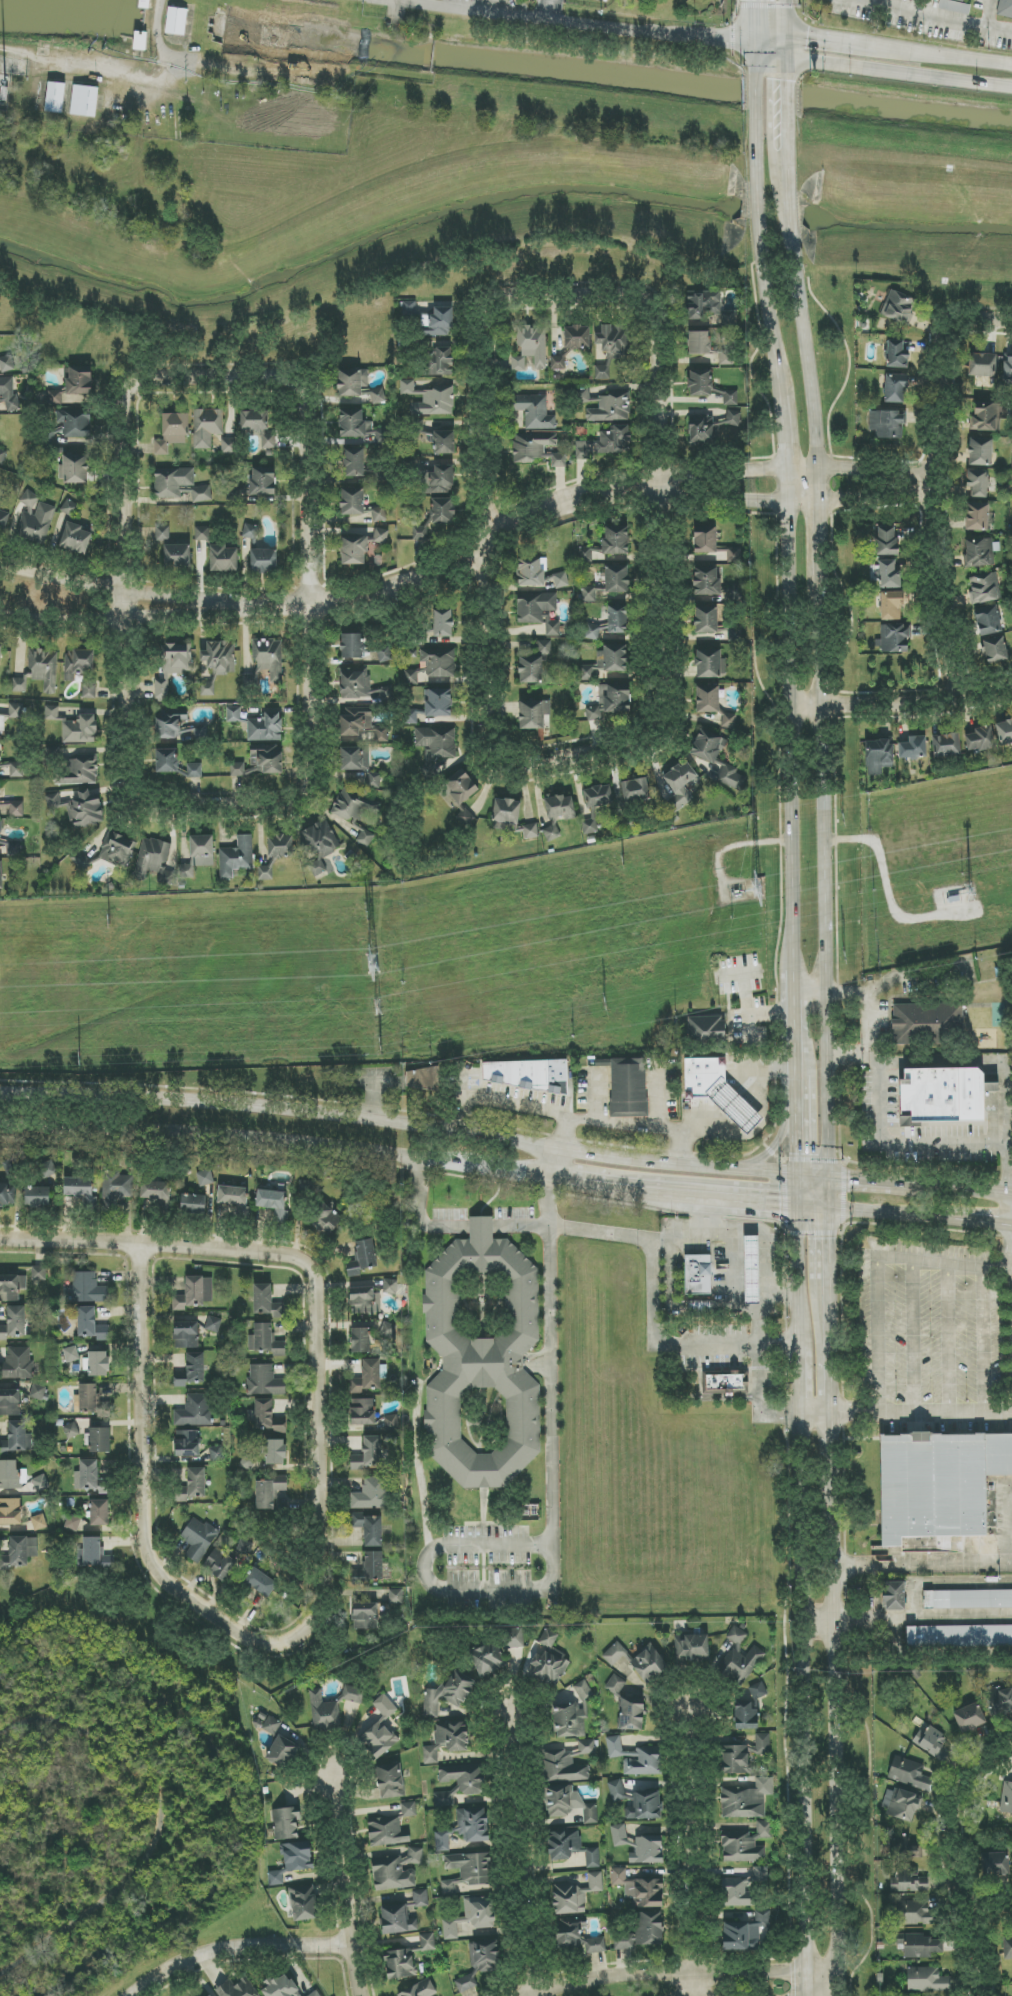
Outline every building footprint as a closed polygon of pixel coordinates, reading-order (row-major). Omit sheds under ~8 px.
[(939,7),(967,17),(971,6),(964,4),(965,0),(939,0),(939,7)] [(997,15),(1011,19),(1011,0),(1000,0),(997,15)] [(188,10),(168,7),(166,34),(185,36),(188,10)] [(65,84),(48,82),(46,112),(63,114),(65,84)] [(99,88),(74,85),(70,114),(95,118),(99,88)] [(908,325),(917,299),(890,290),(882,316),(908,325)] [(686,320),(705,320),(705,316),(721,316),(721,326),(734,326),(735,312),(722,312),(722,292),(686,292),(686,320)] [(416,301),(402,302),(403,316),(417,316),(416,301)] [(428,336),(452,337),(453,308),(434,307),(434,315),(428,315),(428,336)] [(610,380),(610,359),(624,359),(624,351),(627,351),(627,325),(602,325),(602,334),(595,334),(595,345),(602,345),(602,365),(595,365),(595,380),(610,380)] [(525,371),(525,357),(535,357),(535,369),(546,369),(547,327),(517,326),(517,347),(522,347),(521,357),(513,357),(512,371),(525,371)] [(564,349),(590,350),(590,327),(565,326),(564,349)] [(719,365),(733,365),(733,348),(719,348),(719,331),(688,332),(688,355),(719,354),(719,365)] [(904,341),(888,341),(887,368),(908,369),(909,352),(903,351),(904,341)] [(452,376),(453,348),(428,347),(427,375),(452,376)] [(969,376),(996,377),(996,354),(969,353),(969,376)] [(551,370),(567,370),(568,355),(552,355),(551,370)] [(1004,356),(1003,379),(1011,379),(1011,357),(1004,356)] [(1,365),(1,371),(15,371),(14,357),(0,358),(0,365),(1,365)] [(93,403),(92,369),(65,369),(65,391),(57,391),(57,396),(86,395),(87,403),(93,403)] [(712,397),(713,371),(689,370),(688,397),(712,397)] [(906,403),(907,376),(885,375),(885,402),(906,403)] [(20,396),(14,396),(14,378),(0,379),(0,402),(6,402),(6,411),(20,411),(20,396)] [(412,415),(454,415),(454,386),(433,386),(433,391),(416,391),(416,395),(423,395),(423,403),(412,403),(412,415)] [(374,405),(387,401),(382,387),(369,391),(374,405)] [(586,409),(586,421),(631,421),(630,391),(610,392),(610,396),(599,397),(599,409),(586,409)] [(738,391),(724,391),(724,406),(738,406),(738,391)] [(526,430),(557,429),(556,416),(548,416),(547,395),(512,396),(512,411),(525,411),(526,430)] [(994,431),(995,408),(972,407),(972,430),(994,431)] [(91,410),(61,409),(60,438),(90,439),(91,410)] [(374,437),(374,422),(363,422),(363,409),(339,409),(340,438),(374,437)] [(195,410),(193,449),(212,450),(212,435),(223,435),(224,410),(195,410)] [(689,445),(716,447),(717,427),(740,429),(741,411),(727,410),(726,418),(690,417),(689,445)] [(241,411),(241,431),(269,431),(268,411),(241,411)] [(869,430),(876,430),(876,439),(902,439),(902,425),(905,425),(905,412),(869,412),(869,430)] [(188,414),(163,414),(163,440),(155,440),(155,455),(169,455),(168,444),(189,443),(188,414)] [(630,425),(613,425),(613,432),(600,432),(600,446),(591,446),(591,451),(596,451),(596,454),(630,454),(630,425)] [(376,444),(389,444),(390,429),(376,428),(376,444)] [(455,454),(455,432),(426,432),(427,443),(434,443),(434,455),(455,454)] [(514,461),(552,460),(552,468),(566,467),(566,453),(545,454),(545,446),(558,446),(557,433),(514,434),(514,461)] [(276,449),(276,434),(262,434),(261,449),(276,449)] [(993,439),(969,438),(969,466),(992,466),(993,439)] [(237,439),(222,439),(222,454),(237,453),(237,439)] [(589,441),(575,442),(576,460),(590,459),(589,441)] [(344,477),(364,477),(365,448),(344,447),(344,477)] [(87,483),(88,456),(63,456),(63,465),(59,465),(59,483),(87,483)] [(453,465),(434,465),(434,473),(429,474),(429,494),(454,493),(453,465)] [(195,469),(155,469),(155,498),(180,499),(181,487),(195,487),(195,469)] [(251,495),(276,495),(275,469),(251,469),(251,495)] [(987,498),(988,471),(968,470),(967,498),(987,498)] [(227,501),(240,503),(242,488),(229,486),(227,501)] [(344,515),(365,515),(364,486),(343,487),(344,515)] [(193,503),(212,502),(211,487),(192,487),(193,503)] [(40,497),(27,490),(20,504),(29,509),(27,512),(31,514),(40,497)] [(454,498),(431,499),(432,525),(455,525),(454,498)] [(60,510),(71,517),(78,506),(67,499),(60,510)] [(56,507),(39,503),(35,516),(23,513),(16,537),(45,545),(56,507)] [(989,504),(966,503),(966,530),(988,531),(989,504)] [(387,521),(384,506),(372,509),(374,523),(387,521)] [(5,532),(10,513),(0,510),(0,531),(5,532)] [(60,549),(86,555),(91,533),(83,531),(84,526),(66,522),(60,549)] [(156,524),(156,541),(169,542),(169,524),(156,524)] [(253,539),(253,548),(257,548),(258,525),(245,525),(244,538),(253,539)] [(694,553),(716,554),(717,526),(694,525),(694,553)] [(876,556),(897,555),(896,525),(876,526),(876,556)] [(428,540),(427,526),(413,527),(414,540),(428,540)] [(629,555),(629,526),(604,526),(604,547),(578,547),(578,562),(593,562),(593,555),(629,555)] [(210,572),(238,572),(238,548),(226,549),(226,545),(212,545),(211,527),(195,527),(195,541),(209,541),(210,572)] [(387,545),(389,530),(375,528),(373,543),(387,545)] [(368,536),(341,536),(342,565),(365,564),(365,554),(368,554),(368,536)] [(991,538),(964,539),(966,567),(992,566),(991,538)] [(191,545),(166,545),(165,565),(191,565),(191,545)] [(728,563),(742,562),(741,548),(727,548),(728,563)] [(277,572),(277,549),(251,550),(251,573),(277,572)] [(519,587),(546,586),(545,559),(518,560),(519,587)] [(879,588),(901,588),(901,561),(879,561),(879,588)] [(629,566),(606,566),(605,594),(629,594),(629,566)] [(720,595),(720,567),(693,568),(694,596),(720,595)] [(553,574),(556,589),(569,587),(566,572),(553,574)] [(1002,599),(996,572),(968,578),(974,605),(1002,599)] [(596,602),(596,589),(581,589),(582,602),(596,602)] [(882,621),(903,620),(902,592),(881,592),(882,621)] [(558,593),(518,594),(518,624),(546,624),(546,637),(560,636),(560,621),(550,621),(549,612),(558,612),(558,593)] [(694,633),(718,634),(719,605),(695,605),(694,633)] [(980,637),(1002,632),(997,605),(974,610),(980,637)] [(609,626),(586,626),(586,640),(600,640),(600,633),(628,633),(628,606),(608,606),(609,626)] [(433,637),(453,638),(453,611),(434,610),(433,637)] [(909,651),(909,625),(881,625),(881,640),(875,640),(876,652),(909,651)] [(742,626),(728,626),(728,641),(742,642),(742,626)] [(364,634),(341,634),(342,659),(365,658),(364,634)] [(1009,659),(1003,636),(981,641),(987,665),(1009,659)] [(282,683),(282,640),(252,640),(253,660),(256,660),(256,674),(243,674),(243,688),(259,688),(259,673),(270,673),(270,683),(282,683)] [(552,654),(551,641),(539,641),(540,654),(552,654)] [(235,642),(207,642),(207,651),(200,651),(200,662),(207,662),(207,668),(212,668),(213,680),(202,680),(203,696),(216,696),(215,674),(236,674),(235,642)] [(155,700),(168,700),(168,673),(192,673),(192,645),(161,645),(161,679),(155,679),(155,700)] [(378,647),(380,663),(392,661),(391,646),(378,647)] [(628,671),(628,647),(597,647),(597,666),(582,666),(582,680),(593,680),(593,672),(628,671)] [(44,681),(44,694),(56,694),(58,650),(29,649),(28,671),(32,671),(32,680),(44,681)] [(455,678),(456,649),(421,649),(420,662),(427,662),(427,677),(455,678)] [(96,651),(66,650),(65,681),(75,682),(75,675),(83,675),(83,698),(94,699),(96,651)] [(720,650),(695,650),(696,679),(721,678),(720,650)] [(542,683),(543,657),(520,656),(519,683),(542,683)] [(370,689),(370,670),(341,670),(341,700),(393,700),(393,689),(370,689)] [(12,692),(27,692),(27,679),(12,679),(12,692)] [(719,685),(697,686),(697,713),(720,713),(719,685)] [(630,686),(599,686),(599,707),(587,707),(587,721),(602,721),(602,713),(630,713),(630,686)] [(425,717),(452,716),(451,689),(424,690),(425,717)] [(520,729),(544,729),(544,715),(551,715),(551,701),(520,701),(520,729)] [(23,704),(9,704),(9,718),(23,719),(23,704)] [(59,720),(59,707),(44,706),(44,719),(59,720)] [(227,708),(227,722),(241,722),(241,708),(227,708)] [(388,729),(372,729),(372,708),(341,708),(341,736),(372,735),(372,743),(388,742),(388,729)] [(175,739),(175,730),(181,730),(181,713),(157,712),(156,739),(175,739)] [(248,741),(281,741),(282,713),(265,713),(265,719),(248,719),(248,741)] [(722,728),(735,729),(737,714),(723,713),(722,728)] [(63,743),(97,743),(97,715),(80,715),(80,722),(63,721),(63,743)] [(1000,746),(1011,744),(1011,720),(995,724),(1000,746)] [(969,752),(978,749),(979,753),(998,748),(991,725),(974,730),(975,733),(964,736),(969,752)] [(717,764),(726,734),(699,727),(691,756),(717,764)] [(456,728),(415,729),(415,747),(427,747),(428,759),(456,758),(456,728)] [(933,757),(960,757),(959,734),(932,735),(933,757)] [(898,743),(899,759),(919,759),(919,754),(927,754),(926,736),(909,736),(909,743),(898,743)] [(892,740),(865,741),(866,776),(882,775),(882,768),(893,767),(892,740)] [(282,774),(282,746),(250,747),(250,770),(245,770),(245,763),(230,764),(231,776),(282,774)] [(370,748),(341,747),(341,770),(369,770),(370,748)] [(178,749),(156,750),(156,773),(178,773),(178,749)] [(97,757),(67,759),(68,777),(55,777),(56,786),(98,783),(97,757)] [(701,780),(686,760),(663,778),(676,795),(663,804),(671,815),(695,798),(688,789),(701,780)] [(10,778),(24,777),(24,763),(1,763),(1,770),(10,770),(10,778)] [(202,764),(188,764),(188,778),(202,778),(202,764)] [(717,781),(740,792),(748,776),(725,765),(717,781)] [(480,790),(462,768),(442,784),(448,792),(444,795),(460,813),(455,817),(464,828),(475,819),(463,804),(480,790)] [(379,789),(383,775),(367,771),(363,784),(379,789)] [(651,798),(647,778),(621,782),(625,802),(651,798)] [(1,801),(0,784),(0,809),(9,809),(9,801),(1,801)] [(594,807),(615,804),(611,784),(581,790),(588,834),(598,832),(594,807)] [(331,814),(350,823),(352,818),(361,822),(366,810),(377,815),(382,805),(344,786),(331,814)] [(104,822),(99,795),(90,796),(88,790),(78,792),(80,799),(61,803),(59,793),(48,796),(50,810),(65,807),(69,829),(104,822)] [(544,800),(548,819),(552,818),(553,827),(544,828),(546,839),(560,836),(557,820),(577,817),(573,795),(544,800)] [(493,821),(519,824),(521,801),(495,799),(493,821)] [(11,802),(10,817),(24,817),(24,802),(11,802)] [(321,858),(339,849),(326,820),(297,833),(317,876),(327,871),(321,858)] [(524,839),(538,838),(538,824),(523,825),(524,839)] [(374,838),(364,830),(356,840),(367,848),(374,838)] [(137,843),(110,831),(98,857),(126,869),(137,843)] [(219,849),(220,880),(234,879),(233,870),(253,869),(252,835),(237,835),(238,849),(219,849)] [(274,880),(273,858),(294,858),(294,835),(268,835),(269,867),(259,867),(259,881),(274,880)] [(191,865),(180,865),(180,878),(194,878),(194,859),(205,858),(205,854),(213,854),(213,836),(190,836),(191,865)] [(134,880),(145,882),(147,871),(160,873),(158,882),(175,885),(178,873),(165,870),(171,844),(143,838),(134,880)] [(7,856),(21,856),(21,842),(8,842),(7,856)] [(893,1004),(892,1044),(918,1045),(918,1036),(963,1037),(964,1005),(893,1004)] [(725,1016),(688,1017),(688,1042),(725,1041),(725,1016)] [(726,1084),(726,1059),(685,1058),(685,1099),(709,1099),(748,1136),(764,1119),(726,1084)] [(611,1059),(612,1118),(648,1117),(647,1059),(611,1059)] [(568,1088),(567,1061),(484,1062),(484,1090),(568,1088)] [(438,1090),(439,1070),(408,1069),(407,1089),(438,1090)] [(984,1122),(984,1096),(997,1096),(997,1084),(982,1084),(982,1069),(904,1069),(904,1080),(900,1080),(901,1127),(911,1127),(911,1122),(984,1122)] [(134,1176),(121,1176),(121,1171),(103,1171),(103,1207),(117,1207),(118,1199),(133,1199),(134,1176)] [(199,1187),(214,1185),(212,1171),(197,1173),(199,1187)] [(64,1200),(93,1201),(94,1179),(65,1178),(64,1200)] [(314,1181),(299,1182),(300,1193),(314,1193),(314,1181)] [(15,1205),(14,1182),(0,1183),(0,1205),(15,1205)] [(171,1211),(171,1182),(141,1182),(141,1200),(160,1200),(160,1211),(171,1211)] [(50,1187),(26,1187),(26,1208),(50,1208),(50,1187)] [(218,1205),(247,1206),(248,1188),(218,1187),(218,1205)] [(288,1222),(289,1212),(285,1211),(286,1192),(257,1190),(256,1208),(276,1209),(275,1222),(288,1222)] [(206,1196),(182,1195),(181,1213),(206,1214),(206,1196)] [(327,1237),(343,1220),(325,1204),(309,1221),(327,1237)] [(426,1273),(426,1293),(425,1295),(425,1341),(443,1357),(443,1370),(426,1388),(427,1453),(464,1489),(506,1488),(541,1452),(540,1385),(524,1370),(524,1357),(540,1340),(539,1269),(507,1240),(494,1240),(493,1217),(470,1217),(471,1240),(455,1240),(455,1246),(448,1247),(448,1254),(440,1254),(440,1261),(437,1261),(426,1273)] [(745,1237),(757,1237),(757,1304),(745,1304),(745,1237)] [(377,1265),(373,1239),(355,1242),(358,1261),(346,1263),(349,1278),(361,1276),(359,1269),(377,1265)] [(685,1255),(712,1256),(711,1294),(685,1294),(685,1255)] [(32,1280),(46,1280),(46,1267),(32,1267),(32,1280)] [(97,1273),(74,1272),(74,1286),(70,1286),(70,1302),(109,1303),(109,1287),(97,1286),(97,1273)] [(19,1290),(27,1289),(27,1275),(0,1276),(0,1302),(19,1301),(19,1290)] [(213,1277),(186,1276),(185,1296),(173,1296),(173,1311),(185,1311),(185,1306),(203,1306),(203,1302),(212,1302),(213,1277)] [(383,1294),(397,1294),(398,1281),(384,1280),(383,1294)] [(285,1303),(272,1303),(273,1285),(254,1284),(254,1316),(285,1316),(285,1303)] [(350,1288),(351,1314),(382,1313),(381,1287),(350,1288)] [(690,1301),(689,1314),(712,1315),(712,1302),(690,1301)] [(8,1307),(8,1325),(0,1326),(0,1341),(7,1341),(7,1337),(26,1336),(25,1306),(8,1307)] [(109,1341),(109,1326),(96,1326),(96,1307),(78,1307),(79,1337),(97,1337),(97,1341),(109,1341)] [(222,1320),(209,1316),(205,1330),(218,1334),(222,1320)] [(175,1349),(199,1348),(198,1322),(175,1323),(175,1349)] [(397,1326),(384,1322),(380,1335),(392,1340),(397,1326)] [(285,1356),(286,1342),(272,1342),(272,1323),(255,1323),(255,1336),(249,1336),(248,1352),(273,1352),(273,1356),(285,1356)] [(352,1353),(371,1353),(370,1329),(352,1329),(352,1353)] [(63,1350),(67,1363),(80,1360),(76,1346),(63,1350)] [(32,1347),(4,1348),(4,1379),(33,1379),(32,1347)] [(109,1376),(109,1352),(90,1352),(90,1377),(109,1376)] [(204,1353),(186,1354),(187,1374),(174,1374),(174,1388),(186,1388),(186,1383),(205,1383),(204,1353)] [(381,1388),(381,1359),(362,1360),(363,1388),(381,1388)] [(286,1395),(285,1379),(274,1380),(273,1365),(248,1365),(249,1396),(286,1395)] [(746,1393),(747,1375),(701,1374),(701,1392),(746,1393)] [(46,1387),(33,1384),(30,1398),(44,1401),(46,1387)] [(97,1384),(79,1385),(80,1411),(97,1410),(97,1384)] [(21,1390),(0,1390),(0,1416),(21,1416),(21,1390)] [(186,1395),(186,1411),(175,1412),(176,1426),(213,1425),(212,1394),(186,1395)] [(352,1426),(376,1425),(375,1399),(357,1399),(357,1408),(352,1409),(352,1426)] [(273,1400),(256,1400),(256,1411),(249,1411),(249,1422),(255,1422),(256,1430),(273,1430),(273,1400)] [(386,1431),(399,1430),(398,1415),(384,1416),(386,1431)] [(27,1422),(9,1422),(10,1451),(32,1451),(32,1433),(27,1433),(27,1422)] [(68,1439),(79,1437),(76,1423),(65,1425),(68,1439)] [(111,1428),(90,1428),(90,1453),(111,1453),(111,1428)] [(176,1457),(200,1456),(200,1431),(176,1431),(176,1457)] [(882,1547),(902,1547),(902,1537),(987,1537),(986,1476),(1011,1476),(1011,1434),(881,1435),(882,1547)] [(351,1471),(364,1470),(364,1464),(382,1464),(381,1436),(363,1437),(364,1456),(351,1456),(351,1471)] [(266,1465),(286,1465),(285,1440),(268,1440),(268,1447),(259,1447),(259,1458),(266,1458),(266,1465)] [(210,1447),(211,1461),(224,1460),(223,1446),(210,1447)] [(256,1457),(245,1454),(241,1467),(251,1471),(256,1457)] [(75,1490),(99,1490),(98,1460),(80,1460),(80,1472),(74,1472),(75,1490)] [(21,1470),(17,1470),(17,1461),(0,1461),(0,1490),(22,1489),(21,1470)] [(206,1468),(188,1468),(188,1487),(177,1487),(177,1502),(187,1503),(188,1498),(205,1498),(206,1468)] [(38,1493),(50,1488),(45,1474),(31,1480),(38,1493)] [(274,1509),(274,1491),(287,1491),(287,1476),(274,1476),(274,1481),(256,1482),(257,1510),(274,1509)] [(387,1477),(363,1478),(363,1493),(352,1493),(353,1509),(388,1508),(387,1477)] [(22,1499),(0,1499),(0,1525),(22,1525),(22,1499)] [(108,1500),(91,1501),(92,1526),(109,1526),(108,1500)] [(382,1547),(382,1517),(363,1517),(363,1513),(350,1513),(350,1528),(364,1528),(364,1547),(382,1547)] [(34,1532),(48,1528),(44,1514),(31,1518),(34,1532)] [(82,1519),(70,1515),(65,1528),(77,1532),(82,1519)] [(192,1546),(186,1556),(200,1564),(219,1532),(193,1517),(180,1539),(192,1546)] [(9,1538),(10,1556),(3,1556),(4,1567),(28,1567),(28,1558),(38,1557),(38,1537),(9,1538)] [(101,1537),(83,1538),(83,1550),(77,1551),(78,1567),(103,1566),(103,1571),(115,1570),(115,1556),(101,1556),(101,1537)] [(254,1544),(240,1539),(236,1552),(249,1557),(254,1544)] [(236,1562),(214,1549),(203,1569),(225,1582),(236,1562)] [(352,1570),(352,1587),(365,1587),(365,1579),(389,1579),(389,1564),(383,1564),(383,1552),(364,1552),(364,1570),(352,1570)] [(268,1598),(278,1583),(254,1567),(244,1582),(268,1598)] [(905,1610),(905,1582),(884,1582),(884,1611),(905,1610)] [(403,1589),(389,1589),(390,1604),(403,1603),(403,1589)] [(924,1592),(924,1610),(1011,1608),(1011,1590),(924,1592)] [(378,1604),(354,1603),(353,1629),(377,1630),(378,1604)] [(765,1653),(753,1645),(746,1656),(738,1651),(749,1635),(734,1625),(726,1638),(734,1643),(716,1671),(742,1688),(765,1653)] [(908,1627),(908,1648),(1011,1647),(1011,1626),(908,1627)] [(523,1627),(503,1627),(503,1648),(524,1648),(523,1627)] [(570,1661),(551,1652),(559,1635),(545,1629),(538,1644),(544,1646),(540,1654),(537,1652),(531,1665),(537,1667),(532,1676),(557,1688),(570,1661)] [(676,1662),(709,1660),(709,1634),(675,1636),(676,1662)] [(481,1678),(506,1668),(495,1641),(470,1652),(481,1678)] [(612,1667),(622,1658),(647,1685),(669,1665),(650,1645),(635,1659),(618,1641),(602,1656),(612,1667)] [(438,1719),(439,1703),(450,1703),(461,1709),(477,1680),(452,1667),(440,1690),(429,1690),(425,1698),(424,1718),(438,1719)] [(606,1689),(619,1696),(626,1681),(613,1675),(606,1689)] [(592,1692),(585,1679),(573,1686),(581,1699),(592,1692)] [(365,1691),(344,1686),(341,1699),(362,1705),(365,1691)] [(758,1729),(758,1697),(765,1697),(765,1687),(735,1687),(735,1729),(758,1729)] [(310,1690),(313,1732),(341,1729),(339,1702),(323,1703),(322,1689),(310,1690)] [(1011,1689),(987,1689),(988,1715),(1011,1715),(1011,1693),(1011,1689)] [(386,1722),(399,1710),(384,1694),(371,1705),(386,1722)] [(643,1731),(645,1698),(621,1697),(619,1729),(643,1731)] [(587,1702),(554,1703),(555,1738),(585,1737),(585,1719),(588,1719),(587,1702)] [(962,1734),(986,1724),(978,1702),(953,1712),(962,1734)] [(275,1735),(281,1722),(269,1718),(264,1731),(275,1735)] [(380,1721),(359,1741),(377,1761),(399,1741),(380,1721)] [(469,1751),(467,1722),(436,1723),(437,1747),(423,1747),(424,1764),(442,1764),(441,1752),(469,1751)] [(937,1756),(947,1736),(929,1727),(925,1735),(919,1731),(912,1744),(937,1756)] [(756,1755),(770,1754),(770,1734),(756,1734),(756,1755)] [(267,1761),(291,1769),(300,1744),(277,1736),(267,1761)] [(624,1776),(663,1774),(662,1746),(636,1748),(636,1752),(622,1752),(621,1737),(607,1737),(608,1759),(623,1758),(624,1776)] [(579,1740),(579,1755),(596,1754),(595,1740),(579,1740)] [(744,1746),(722,1746),(722,1773),(749,1774),(750,1754),(744,1754),(744,1746)] [(590,1780),(589,1765),(574,1766),(573,1752),(540,1754),(542,1783),(590,1780)] [(925,1764),(893,1757),(888,1781),(930,1790),(932,1779),(922,1777),(925,1764)] [(405,1797),(401,1763),(376,1766),(380,1800),(405,1797)] [(435,1808),(455,1806),(454,1796),(484,1794),(483,1765),(439,1767),(440,1783),(457,1781),(458,1791),(434,1792),(435,1808)] [(765,1818),(765,1796),(773,1796),(773,1777),(756,1777),(756,1789),(720,1789),(720,1818),(765,1818)] [(661,1819),(660,1791),(623,1792),(623,1781),(610,1781),(610,1802),(626,1802),(627,1820),(661,1819)] [(1001,1814),(1011,1815),(1011,1782),(1003,1782),(1001,1814)] [(598,1824),(597,1804),(582,1804),(581,1791),(571,1792),(571,1786),(546,1787),(547,1817),(570,1816),(570,1809),(584,1809),(584,1824),(598,1824)] [(880,1811),(913,1822),(921,1798),(888,1787),(880,1811)] [(417,1816),(416,1802),(402,1803),(403,1818),(417,1816)] [(276,1842),(301,1838),(296,1807),(271,1811),(276,1842)] [(435,1832),(436,1852),(450,1851),(449,1835),(465,1834),(466,1843),(489,1841),(487,1808),(457,1810),(459,1830),(435,1832)] [(411,1843),(410,1830),(401,1832),(399,1816),(368,1820),(371,1847),(411,1843)] [(723,1862),(765,1862),(764,1847),(756,1847),(756,1839),(772,1838),(772,1821),(757,1821),(758,1831),(722,1832),(723,1862)] [(613,1847),(629,1845),(627,1824),(611,1826),(613,1847)] [(571,1861),(571,1851),(580,1851),(581,1831),(550,1830),(549,1860),(571,1861)] [(662,1864),(663,1837),(636,1836),(636,1853),(629,1853),(629,1863),(662,1864)] [(910,1847),(909,1837),(890,1838),(891,1859),(922,1857),(922,1847),(910,1847)] [(282,1844),(284,1870),(269,1872),(270,1886),(284,1885),(283,1873),(313,1870),(310,1842),(282,1844)] [(416,1888),(415,1870),(403,1871),(403,1865),(423,1864),(422,1848),(408,1849),(409,1856),(372,1859),(374,1891),(416,1888)] [(586,1849),(587,1868),(600,1867),(599,1848),(586,1849)] [(445,1855),(445,1870),(460,1869),(461,1880),(442,1881),(442,1895),(456,1894),(456,1884),(469,1884),(469,1891),(492,1889),(490,1853),(445,1855)] [(1009,1875),(1009,1853),(981,1854),(982,1876),(1009,1875)] [(768,1867),(753,1867),(753,1877),(723,1877),(723,1906),(754,1906),(754,1886),(768,1886),(768,1867)] [(662,1908),(662,1880),(626,1880),(626,1869),(612,1868),(612,1886),(625,1886),(625,1899),(642,1899),(642,1908),(662,1908)] [(891,1892),(928,1891),(928,1878),(918,1878),(918,1869),(896,1869),(897,1878),(891,1878),(891,1892)] [(586,1913),(585,1892),(603,1892),(602,1872),(588,1873),(589,1885),(553,1886),(554,1914),(586,1913)] [(289,1890),(293,1922),(319,1919),(315,1887),(289,1890)] [(413,1890),(413,1904),(407,1904),(407,1907),(429,1907),(428,1890),(413,1890)] [(444,1940),(459,1939),(458,1923),(473,1922),(473,1929),(495,1928),(494,1897),(465,1899),(466,1919),(443,1920),(444,1940)] [(937,1925),(937,1910),(928,1909),(929,1901),(898,1900),(897,1924),(937,1925)] [(383,1933),(418,1932),(418,1916),(406,1917),(405,1905),(382,1906),(383,1933)] [(723,1951),(760,1951),(760,1927),(770,1927),(770,1911),(755,1911),(755,1923),(723,1923),(723,1951)] [(662,1946),(663,1912),(636,1912),(636,1945),(662,1946)] [(606,1952),(605,1937),(589,1939),(587,1919),(555,1922),(557,1949),(583,1946),(583,1955),(606,1952)] [(614,1932),(614,1950),(635,1950),(635,1931),(614,1932)] [(436,1950),(434,1933),(420,1935),(422,1952),(436,1950)] [(896,1936),(897,1945),(904,1945),(904,1958),(931,1958),(931,1953),(944,1953),(943,1936),(896,1936)] [(1003,1937),(1004,1960),(1011,1960),(1011,1936),(1003,1937)] [(498,1942),(470,1943),(470,1965),(478,1965),(479,1972),(499,1972),(498,1942)] [(417,1976),(413,1953),(421,1951),(420,1946),(384,1953),(389,1981),(417,1976)] [(908,1992),(951,1991),(951,1977),(939,1978),(939,1967),(907,1968),(908,1992)] [(287,1972),(265,1984),(267,1988),(263,1991),(266,1995),(301,1995),(287,1972)] [(479,1986),(474,1973),(454,1981),(459,1994),(479,1986)] [(244,1978),(233,1985),(229,1980),(215,1990),(219,1995),(257,1995),(244,1978)] [(397,1995),(433,1995),(438,1993),(429,1978),(396,1995),(397,1995)]
